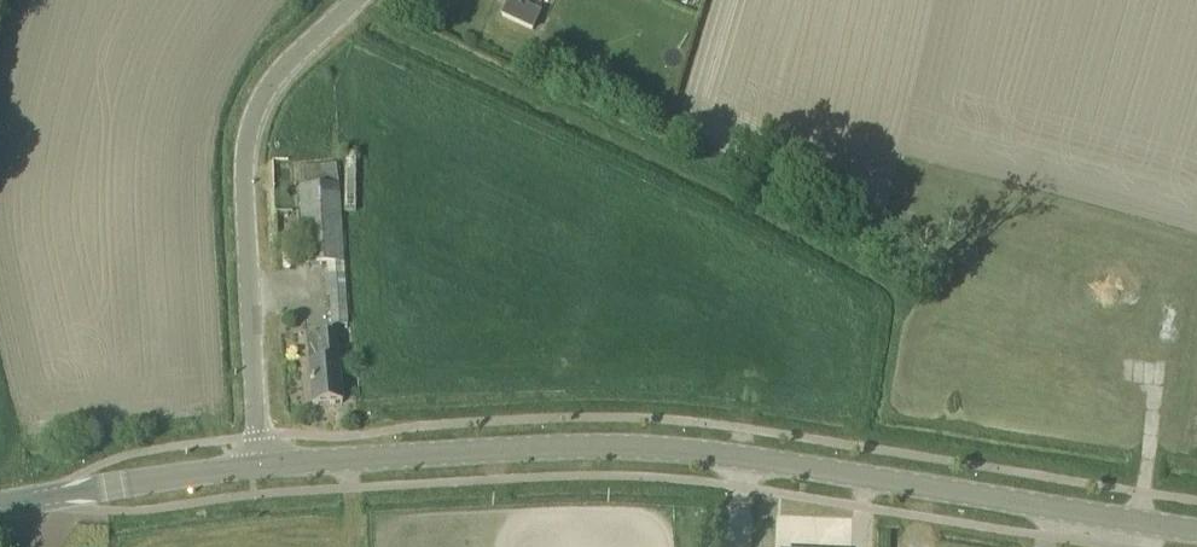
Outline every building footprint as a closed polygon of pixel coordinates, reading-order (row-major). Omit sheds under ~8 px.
[(508,0),(500,17),(532,32),(541,12),(524,5),(527,0),(507,0),(508,0)] [(304,265),(326,264),(327,275),(323,275),(325,297),(329,297),(331,325),(347,325),(342,263),(337,184),(336,164),(298,167),(299,187),(304,265)] [(339,379),(336,332),(306,335),(312,406),(342,403),(339,379)]
